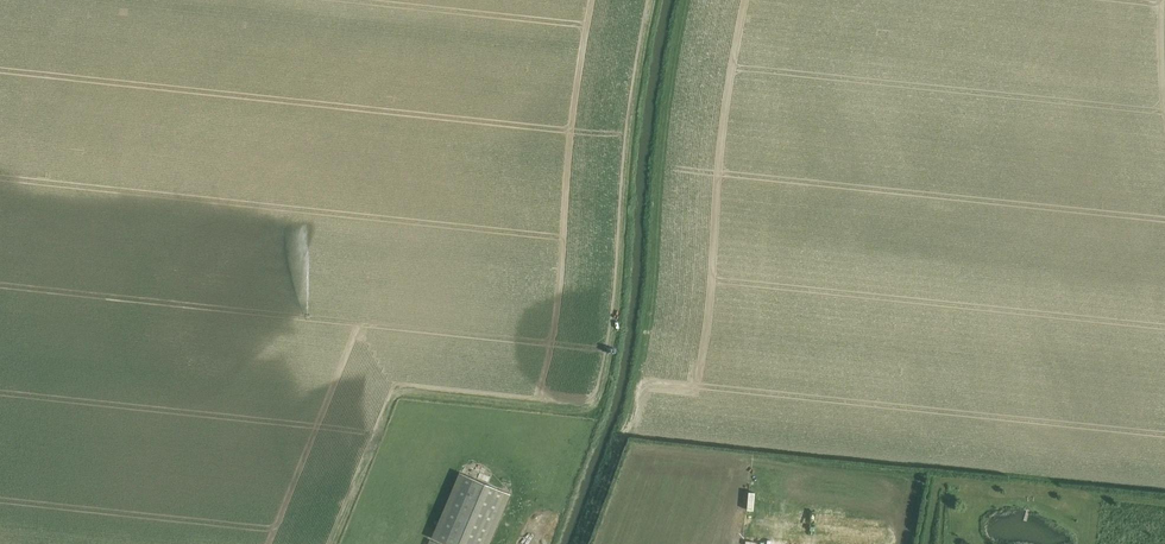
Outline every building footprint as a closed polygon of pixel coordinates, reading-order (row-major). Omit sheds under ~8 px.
[(511,494),(460,472),(432,538),(446,543),(490,543),(511,494)] [(539,537),(527,535),(525,543),(538,543),(539,537)]
